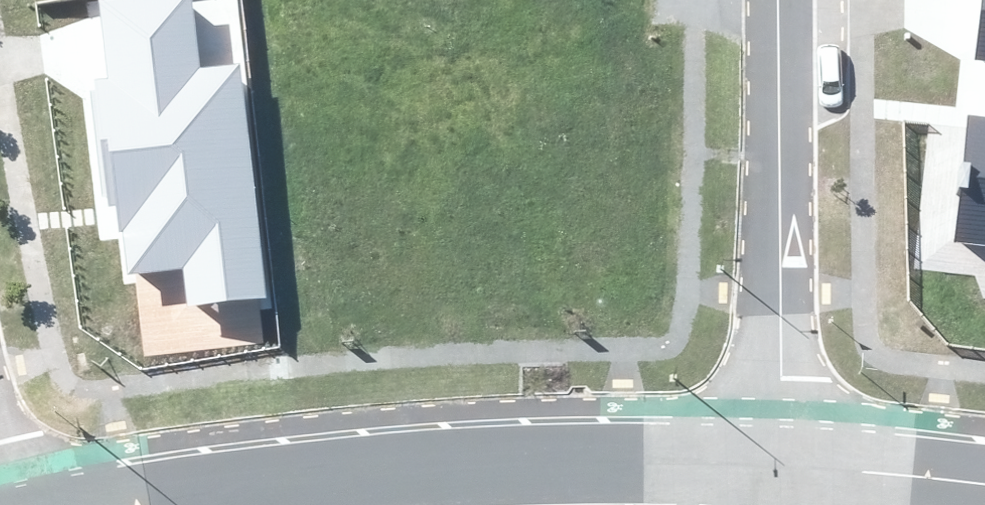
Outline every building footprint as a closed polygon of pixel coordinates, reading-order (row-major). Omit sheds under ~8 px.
[(103,1),(111,79),(94,80),(107,207),(115,207),(118,232),(123,231),(127,274),(184,268),(188,305),(266,297),(241,63),(199,68),(191,0),(113,0),(103,1)] [(973,61),(984,62),(984,0),(979,0),(973,61)] [(969,116),(956,240),(984,243),(984,117),(969,116)]
